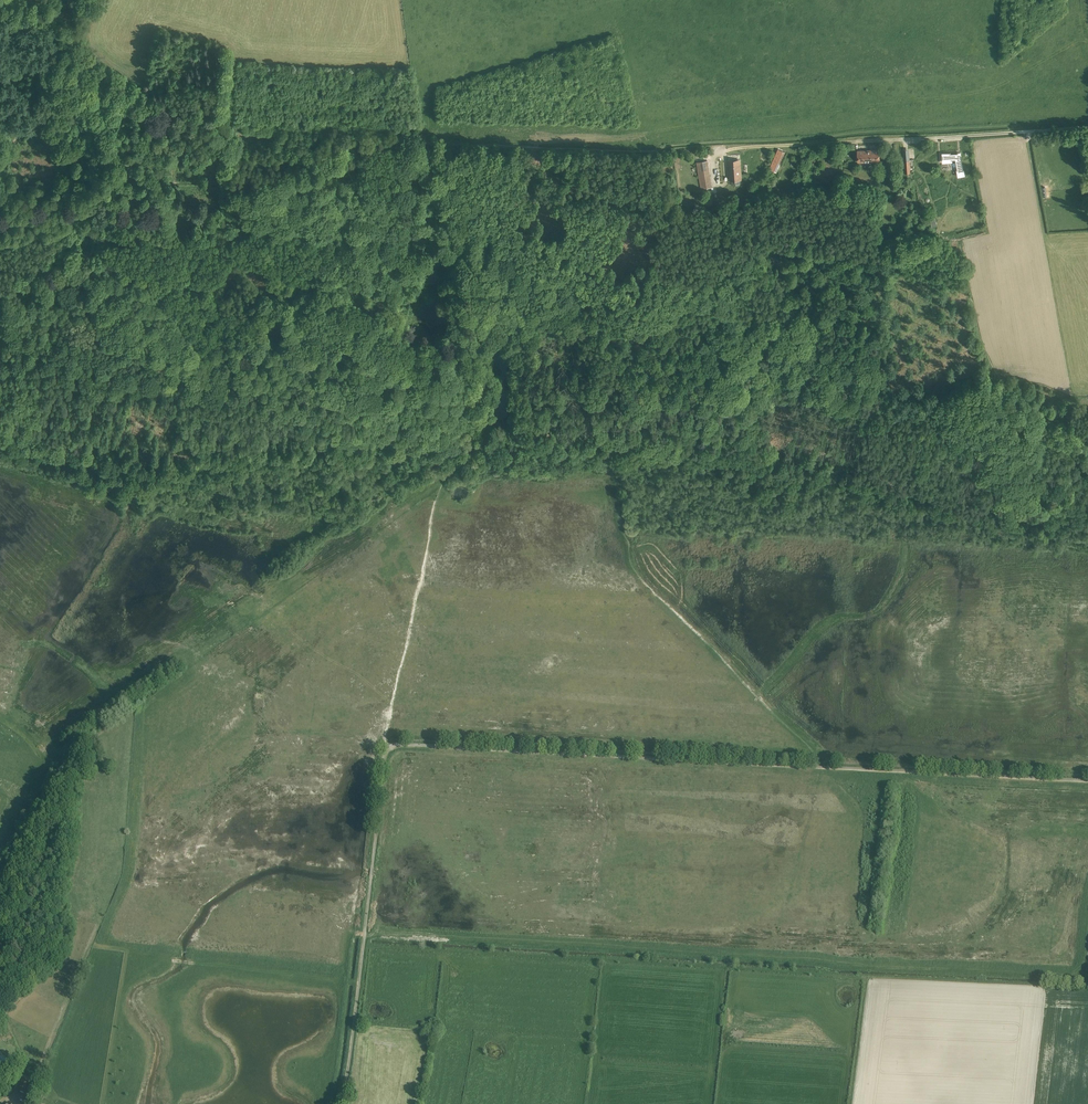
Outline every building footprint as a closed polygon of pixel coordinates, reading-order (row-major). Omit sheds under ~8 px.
[(880,160),(879,149),(857,151),(859,162),(880,160)] [(784,153),(778,150),(770,169),(775,171),(778,163),(780,164),(784,153)] [(960,152),(942,154),(943,161),(955,160),(958,176),(964,175),(960,152)] [(739,160),(729,161),(730,180),(741,179),(739,160)] [(708,161),(699,162),(701,179),(710,177),(708,161)] [(19,1092),(25,1093),(29,1080),(23,1078),(19,1092)]
